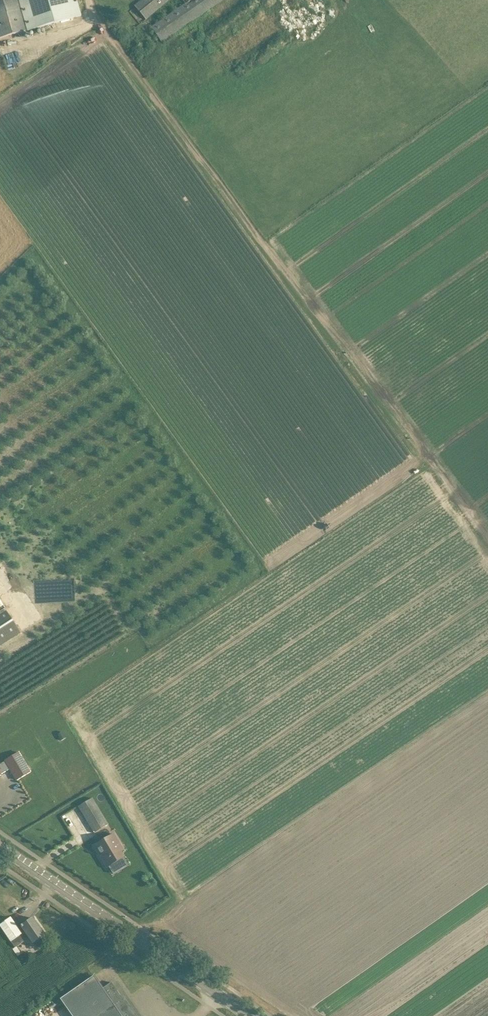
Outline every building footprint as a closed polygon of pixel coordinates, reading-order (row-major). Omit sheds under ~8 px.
[(80,17),(76,0),(0,0),(0,36),(80,17)] [(135,5),(146,19),(169,0),(142,0),(135,5)] [(223,0),(183,0),(185,4),(151,27),(162,43),(223,0)] [(21,632),(0,600),(0,645),(21,632)] [(1,775),(10,769),(17,780),(31,772),(18,751),(0,763),(0,776),(1,775)] [(108,825),(92,798),(79,807),(95,833),(108,825)] [(124,850),(114,834),(94,846),(107,868),(124,857),(121,852),(124,850)] [(0,925),(0,926),(15,948),(26,940),(22,934),(25,932),(34,943),(37,941),(45,935),(33,918),(21,926),(18,929),(11,918),(0,925)] [(68,1009),(73,1015),(135,1015),(111,982),(103,988),(94,976),(61,999),(68,1009)]
